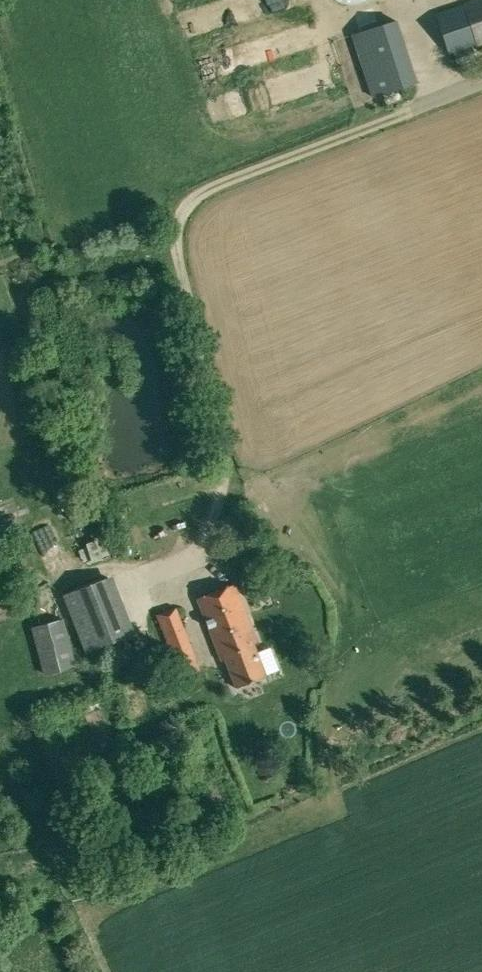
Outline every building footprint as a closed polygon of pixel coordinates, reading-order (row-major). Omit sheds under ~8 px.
[(437,14),(450,53),(453,52),(457,66),(477,59),(472,44),(481,41),(481,0),(476,0),(437,14)] [(397,21),(352,36),(372,98),(417,84),(397,21)] [(300,40),(301,25),(287,24),(287,40),(300,40)] [(111,553),(105,535),(95,538),(96,540),(86,544),(93,561),(102,558),(101,556),(111,553)] [(86,649),(132,632),(111,575),(64,592),(86,649)] [(222,662),(225,660),(236,689),(267,677),(255,644),(258,643),(236,585),(198,599),(222,662)] [(176,607),(156,615),(180,678),(200,671),(176,607)] [(45,674),(75,666),(63,620),(33,629),(45,674)]
